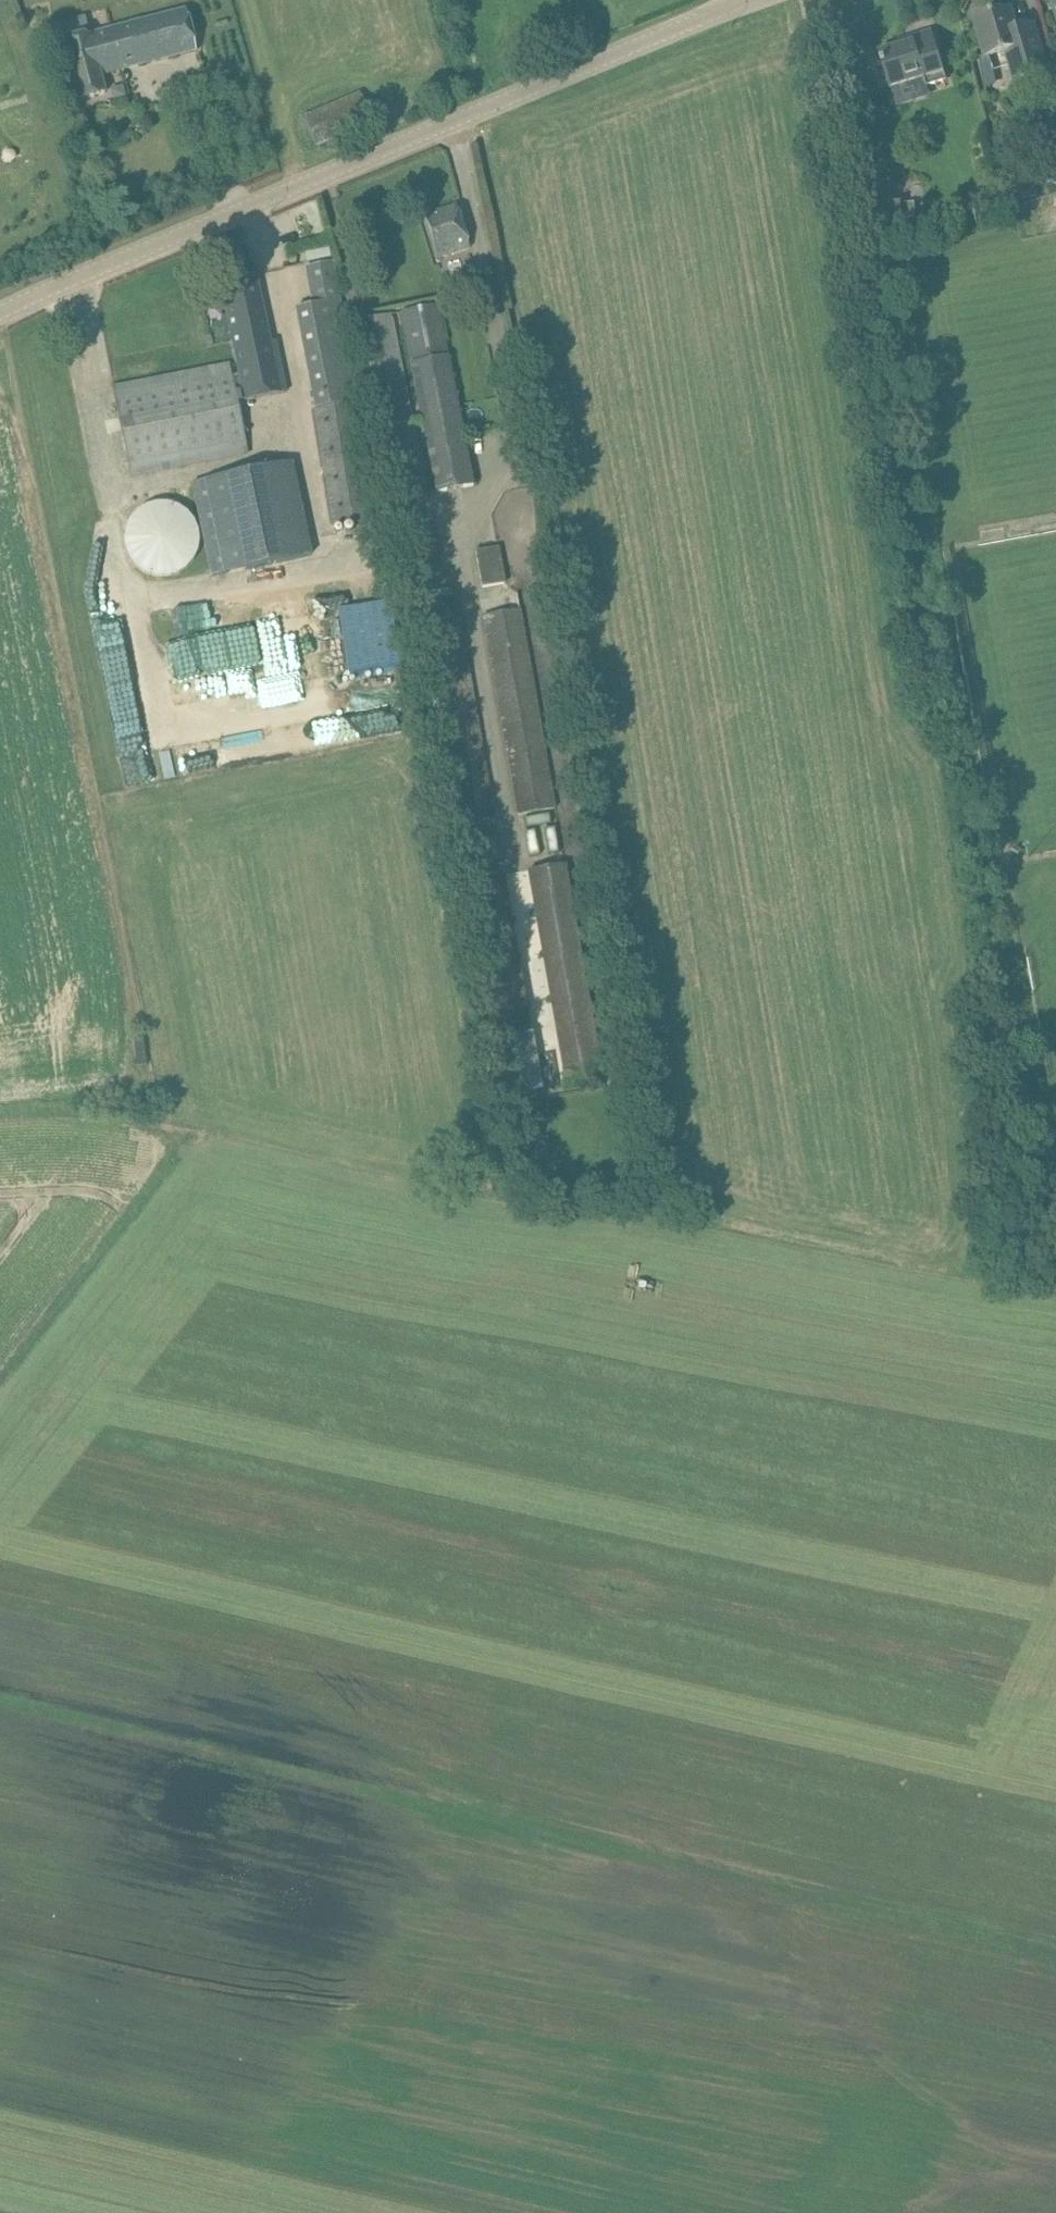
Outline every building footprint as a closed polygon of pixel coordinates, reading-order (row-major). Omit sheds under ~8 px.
[(1034,22),(1017,28),(1011,7),(991,13),(986,10),(978,13),(976,17),(973,18),(985,58),(1006,51),(1016,83),(1049,72),(1034,22)] [(196,51),(186,10),(62,40),(77,102),(105,94),(100,76),(196,51)] [(947,80),(932,31),(912,37),(914,42),(879,53),(890,89),(925,78),(927,86),(947,80)] [(315,147),(372,123),(360,95),(303,118),(315,147)] [(916,224),(915,203),(861,205),(862,226),(916,224)] [(456,206),(425,216),(439,258),(470,248),(456,206)] [(330,262),(305,267),(313,305),(338,300),(330,262)] [(361,274),(342,278),(350,316),(369,312),(361,274)] [(256,275),(220,282),(234,350),(270,342),(256,275)] [(313,305),(295,309),(316,410),(355,404),(358,403),(358,401),(359,401),(338,300),(313,305)] [(403,312),(439,491),(477,483),(441,304),(403,312)] [(355,323),(388,501),(427,493),(393,314),(355,323)] [(229,365),(114,388),(131,476),(247,453),(236,403),(286,393),(275,341),(270,342),(234,350),(239,374),(231,376),(229,365)] [(316,410),(313,410),(332,526),(373,519),(355,404),(316,410)] [(309,554),(291,464),(193,484),(212,574),(309,554)] [(156,583),(205,551),(168,495),(119,528),(156,583)] [(483,588),(505,584),(500,548),(477,552),(483,588)] [(339,607),(346,677),(389,673),(382,603),(339,607)] [(496,818),(458,603),(421,610),(459,824),(496,818)] [(486,619),(521,813),(557,807),(523,612),(486,619)] [(604,1078),(566,864),(529,871),(568,1085),(604,1078)] [(544,1090),(506,875),(469,882),(508,1096),(544,1090)]
